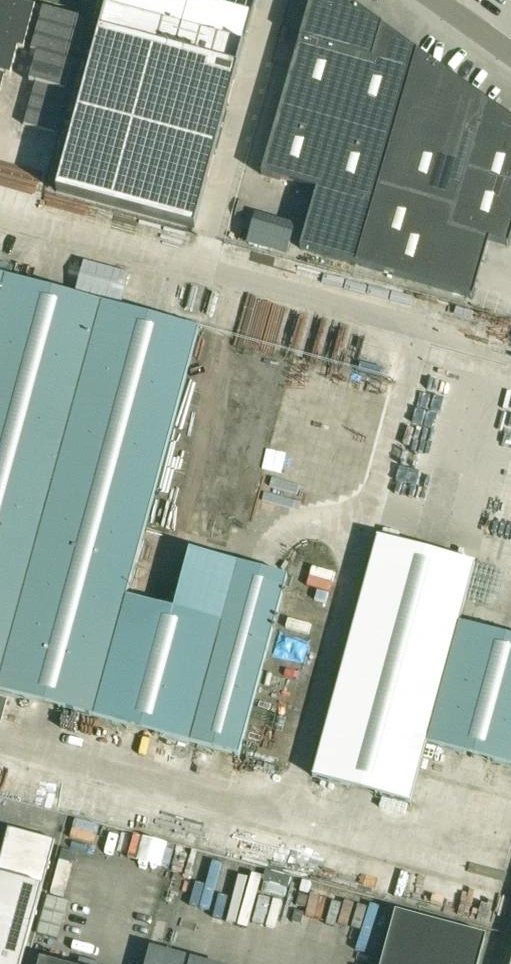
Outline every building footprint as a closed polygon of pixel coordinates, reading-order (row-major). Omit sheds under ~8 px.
[(57,192),(195,230),(245,45),(257,0),(108,0),(106,8),(57,192)] [(417,52),(412,48),(411,50),(379,40),(382,27),(345,0),(312,0),(262,175),(317,190),(300,249),(357,265),(417,52)] [(357,265),(473,298),(490,240),(509,246),(510,239),(510,118),(417,52),(357,265)] [(38,117),(47,119),(58,85),(48,82),(38,117)] [(50,161),(0,150),(0,181),(43,191),(50,161)] [(288,577),(191,550),(175,610),(127,597),(199,329),(0,275),(0,691),(239,756),(288,577)] [(310,319),(307,327),(328,333),(330,325),(310,319)] [(277,344),(300,347),(303,326),(279,323),(277,344)] [(313,776),(411,802),(427,743),(430,744),(460,623),(475,564),(378,537),(313,776)] [(431,744),(510,766),(510,637),(461,624),(431,744)] [(43,887),(55,840),(9,827),(0,860),(0,963),(22,963),(43,887)] [(487,935),(396,911),(382,963),(479,963),(487,935)]
